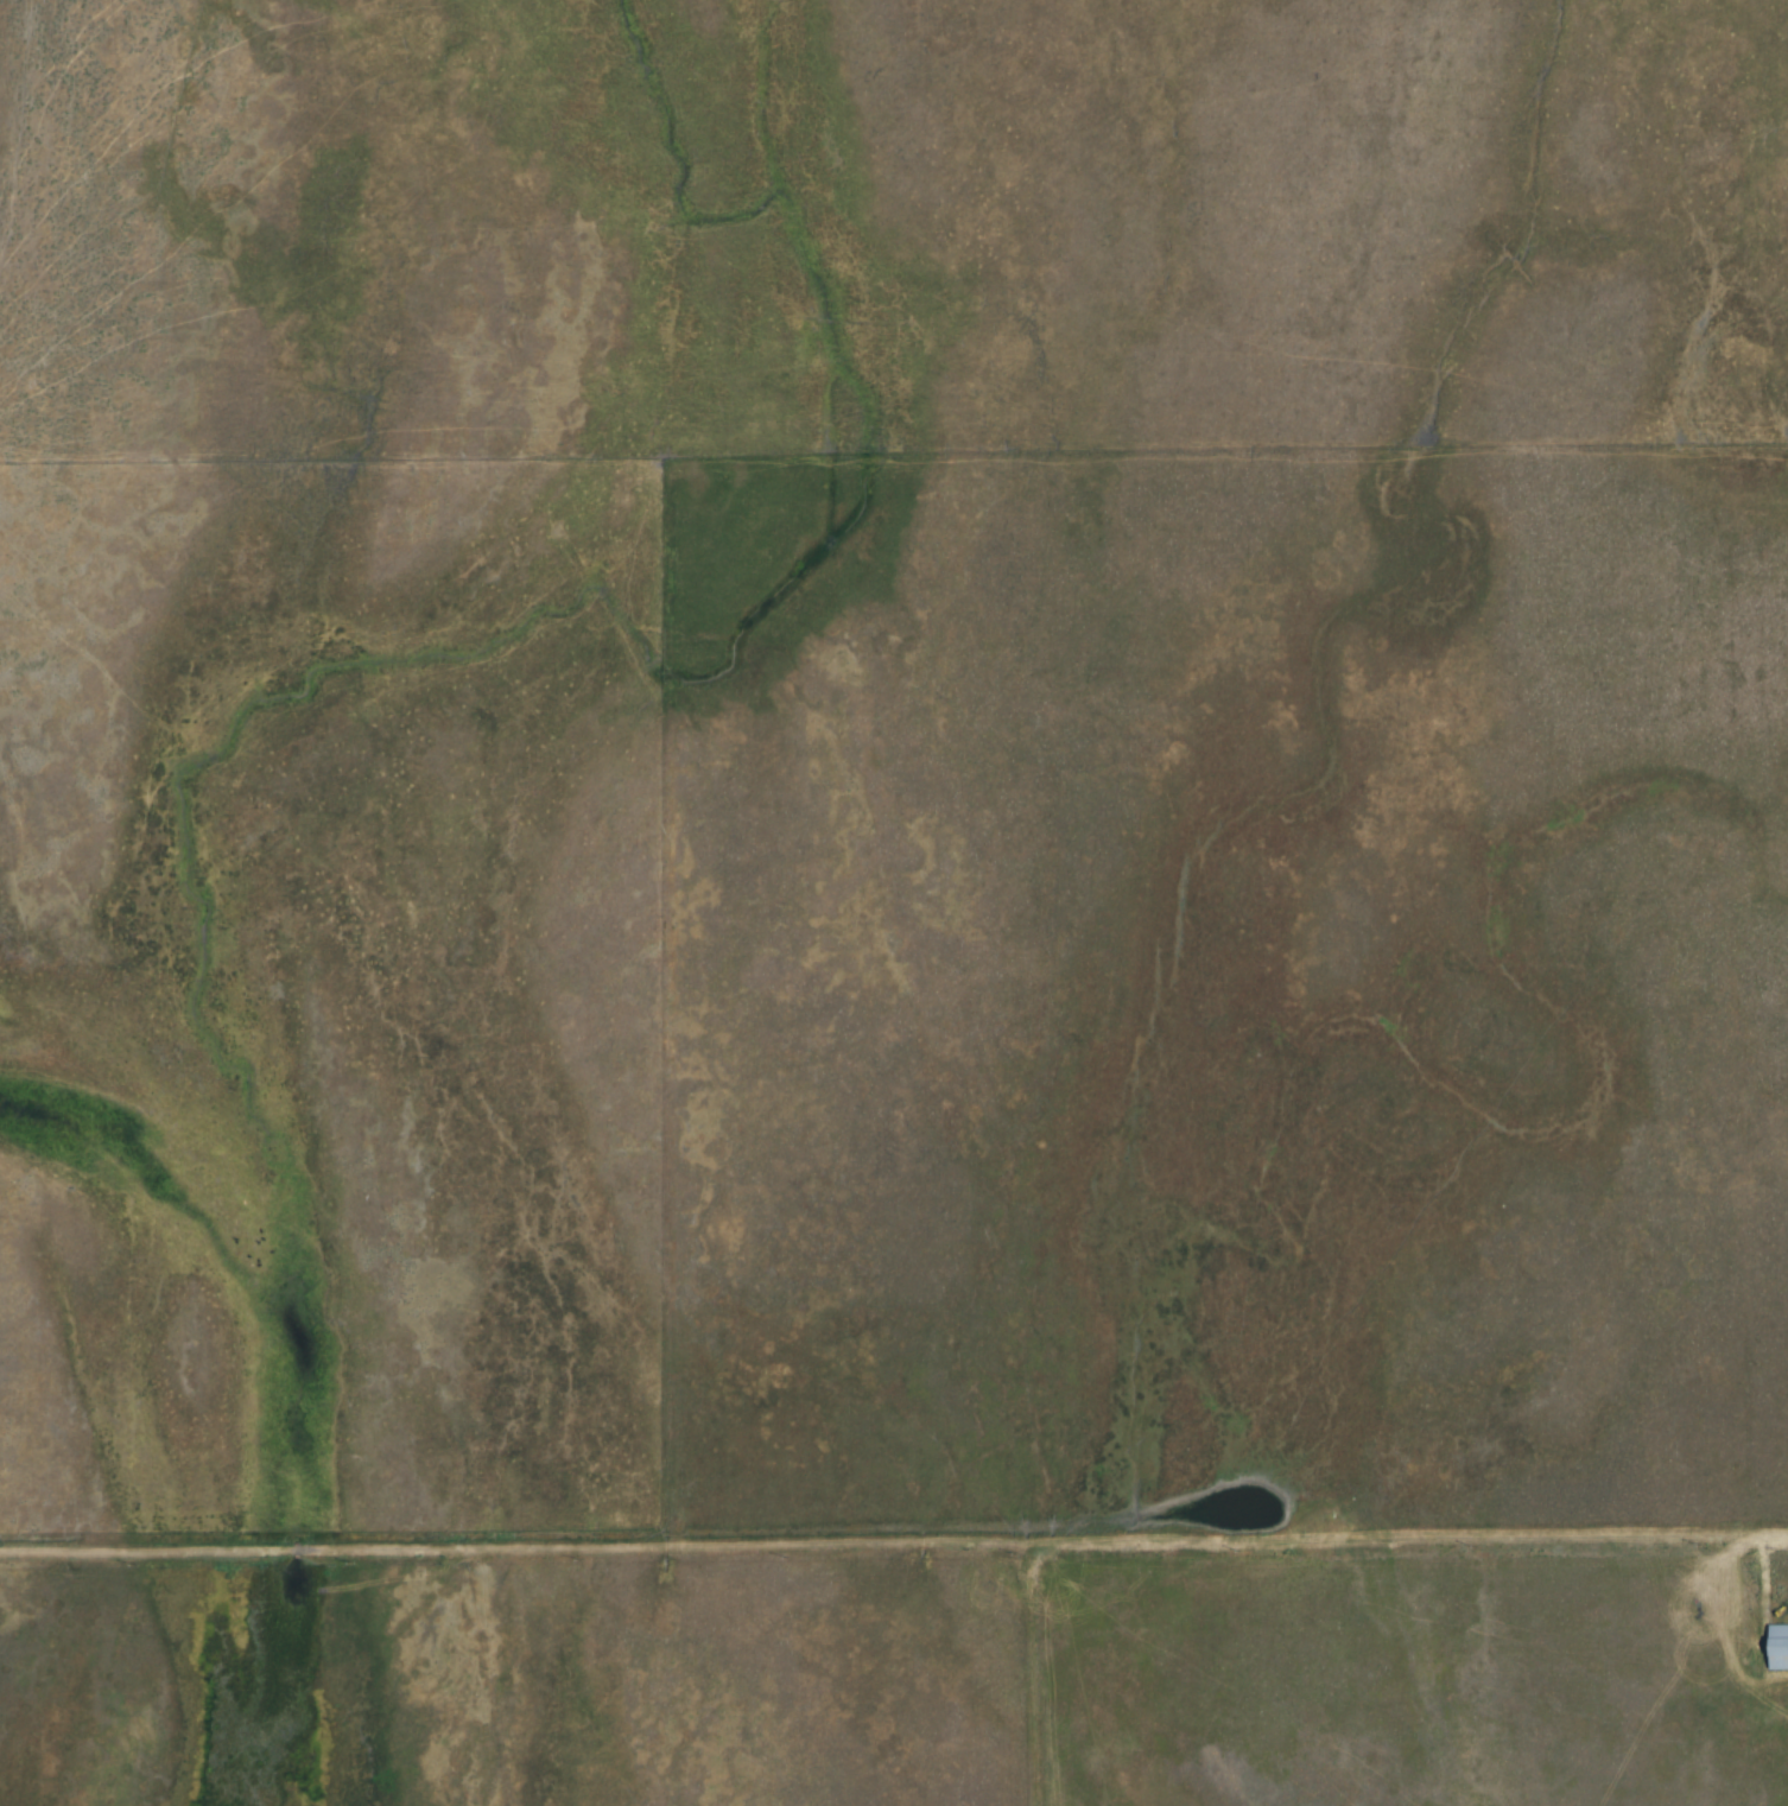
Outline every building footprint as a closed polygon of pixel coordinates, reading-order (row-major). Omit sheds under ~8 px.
[(1770,1673),(1787,1673),(1787,1624),(1770,1624),(1770,1673)]
